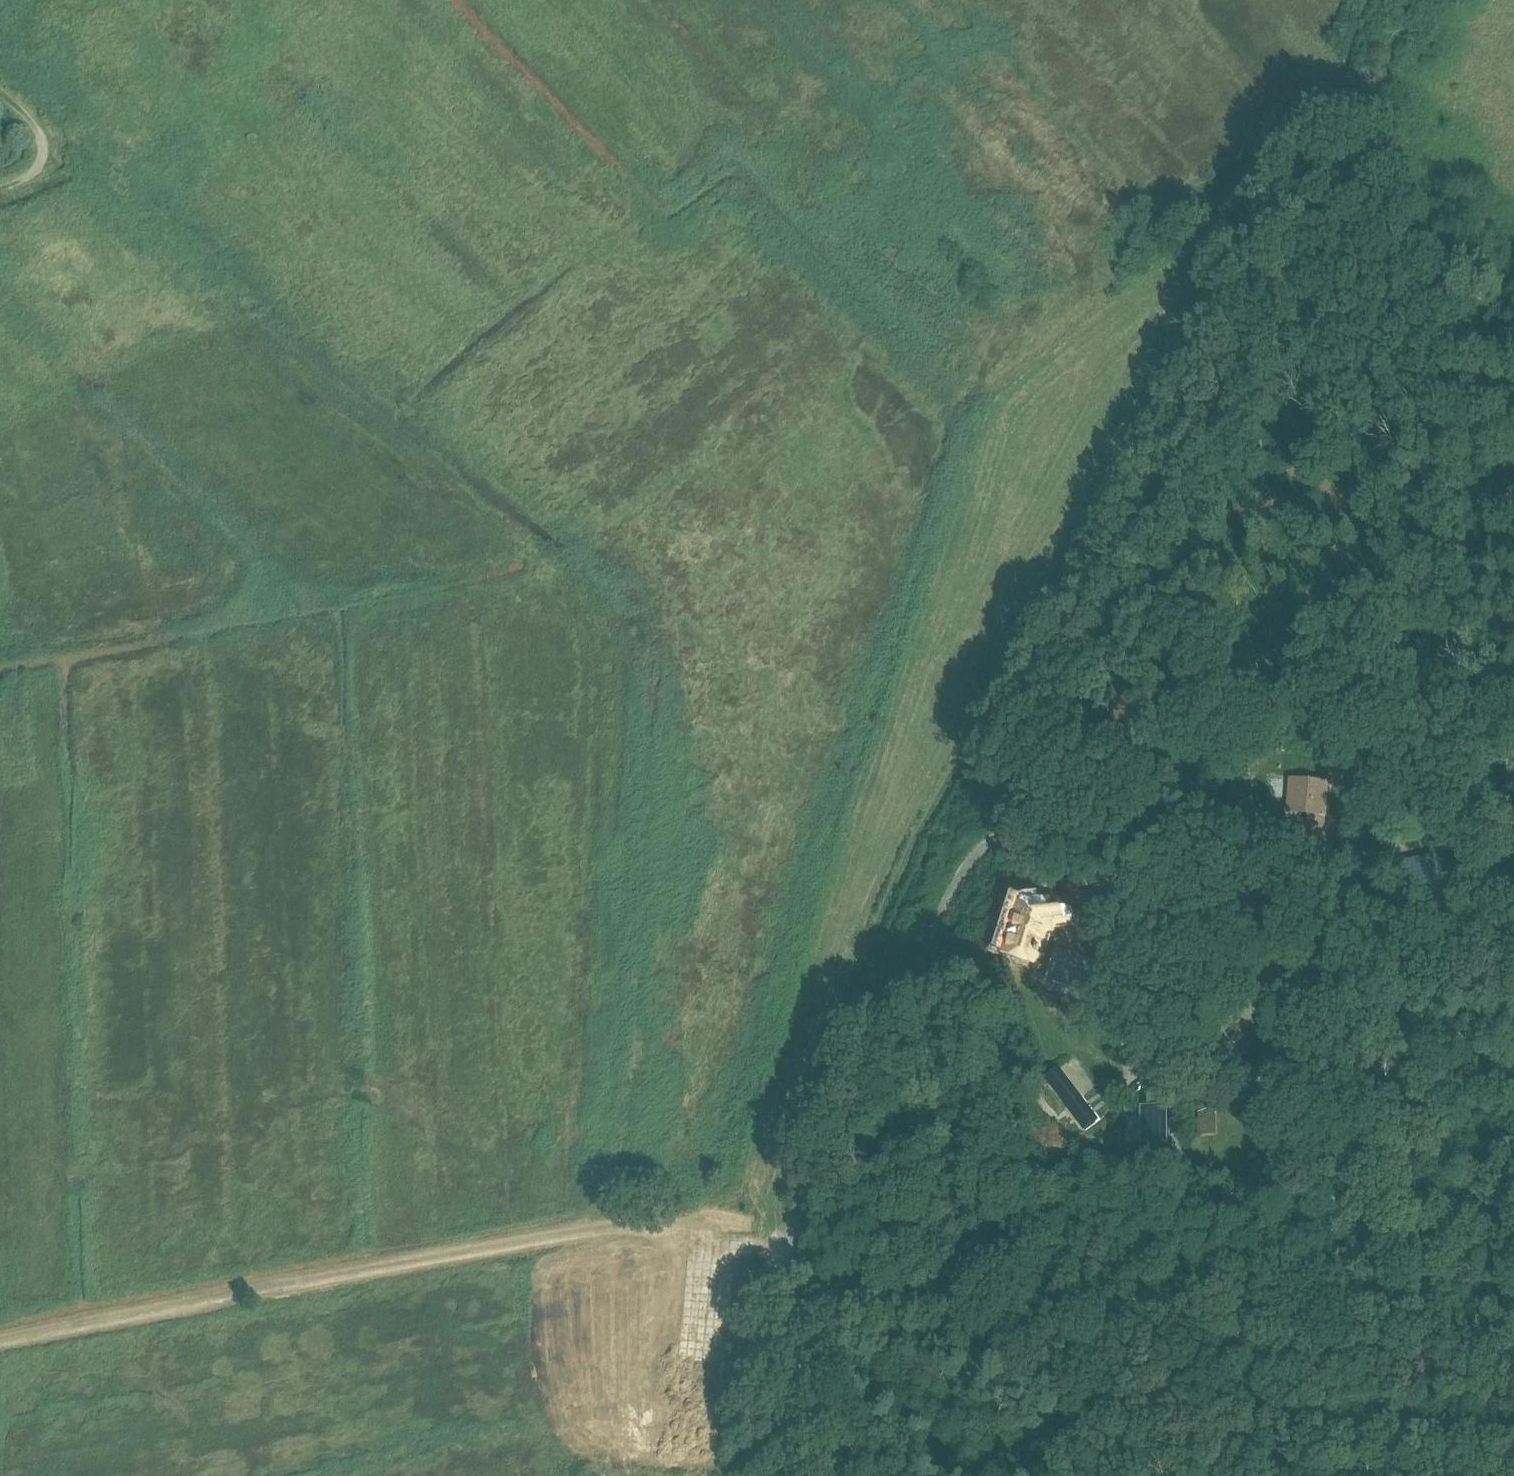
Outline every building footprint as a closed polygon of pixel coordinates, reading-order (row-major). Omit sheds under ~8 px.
[(1323,847),(1327,814),(1331,782),(1296,777),(1292,801),(1293,801),(1292,809),(1309,811),(1305,845),(1323,847)] [(1065,781),(1062,795),(1074,797),(1076,790),(1081,791),(1082,785),(1065,781)] [(1244,821),(1232,825),(1237,838),(1248,834),(1244,821)] [(993,950),(1034,963),(1046,925),(1070,922),(1067,897),(1039,900),(1040,903),(1024,905),(1026,897),(1011,892),(993,950)] [(1058,950),(1047,982),(1093,997),(1103,965),(1058,950)] [(1067,1111),(1084,1098),(1061,1067),(1043,1080),(1067,1111)] [(1197,1090),(1199,1112),(1216,1111),(1214,1088),(1197,1090)] [(1056,1108),(1046,1089),(1037,1095),(1047,1113),(1056,1108)] [(1133,1107),(1125,1107),(1125,1118),(1125,1144),(1168,1144),(1168,1092),(1148,1092),(1148,1100),(1133,1100),(1133,1107)]
